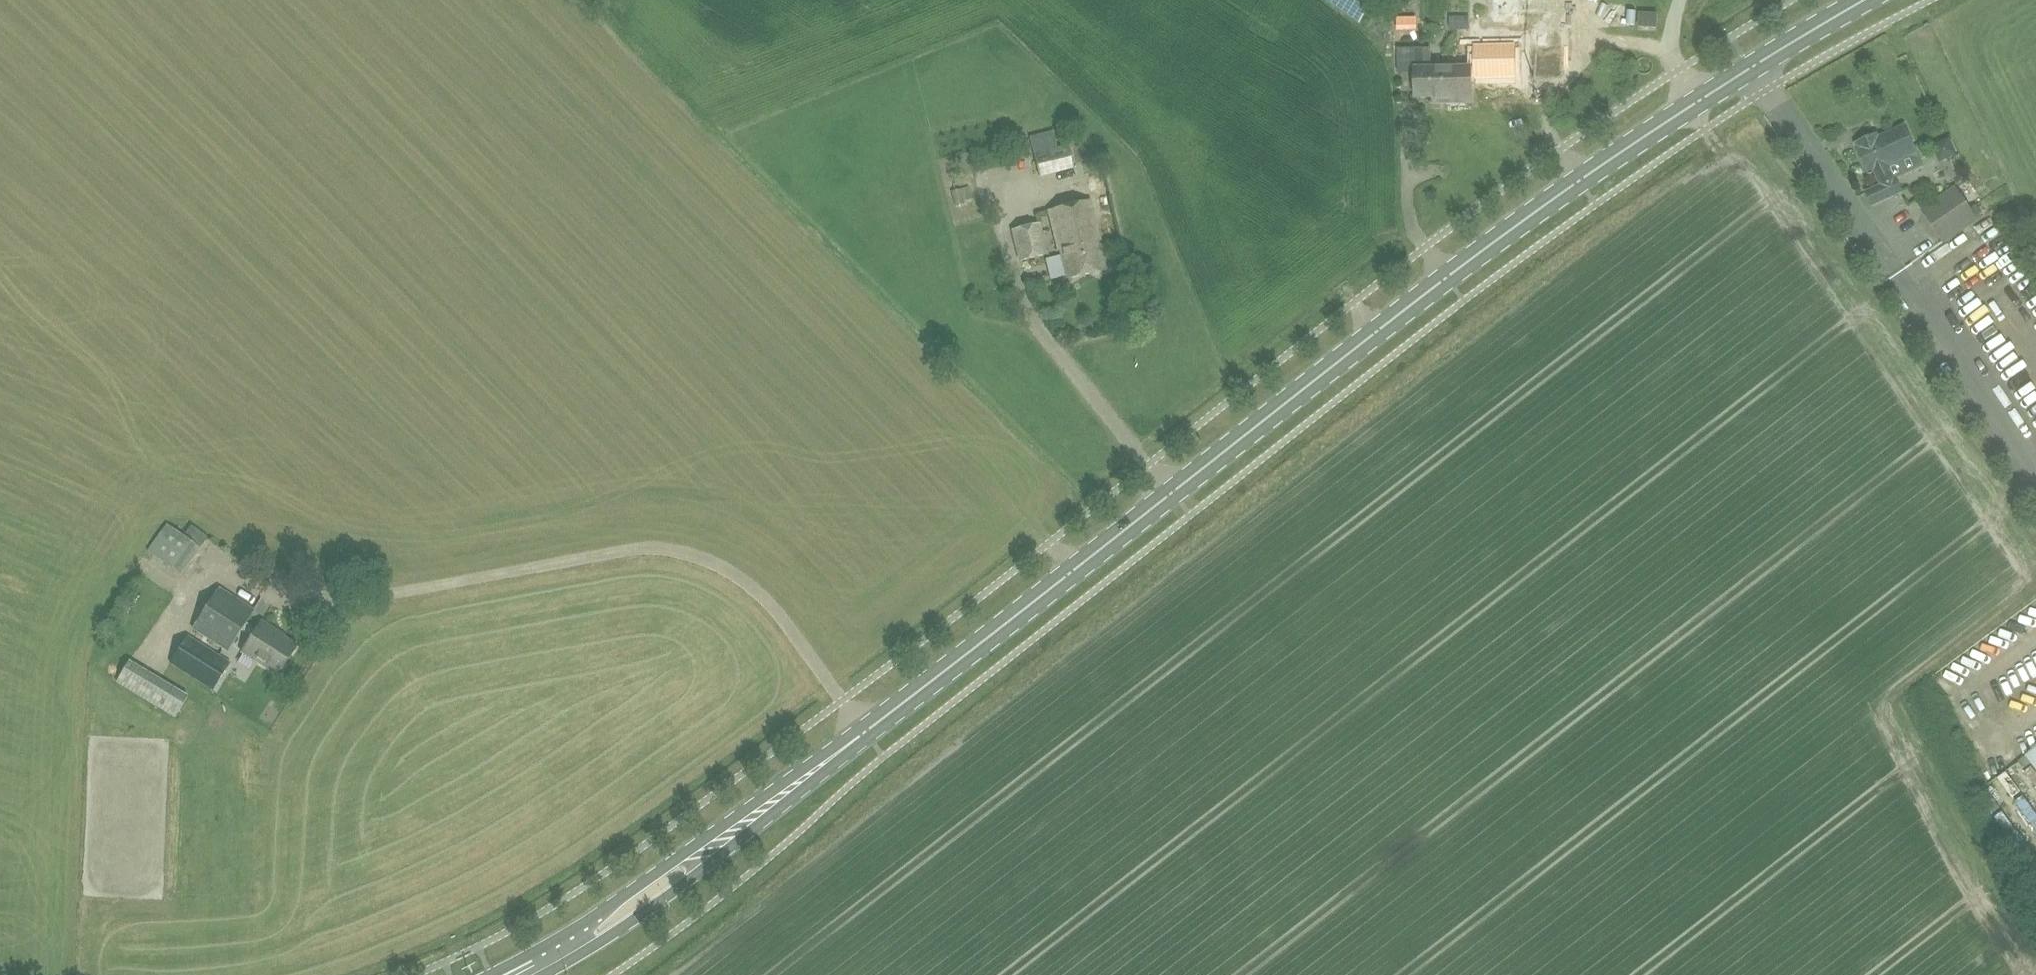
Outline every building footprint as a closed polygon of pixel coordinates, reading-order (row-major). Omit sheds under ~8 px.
[(1360,22),(1374,0),(1326,0),(1360,22)] [(1657,14),(1640,13),(1639,26),(1656,28),(1657,14)] [(1515,46),(1475,46),(1475,68),(1475,78),(1515,78),(1515,46)] [(1472,78),(1475,78),(1475,60),(1458,60),(1458,69),(1430,69),(1430,49),(1414,49),(1414,97),(1441,97),(1441,103),(1472,103),(1472,78)] [(1022,129),(1025,141),(1046,136),(1043,125),(1022,129)] [(1917,152),(1905,126),(1872,141),(1870,138),(1856,144),(1857,148),(1856,148),(1868,174),(1875,171),(1881,186),(1866,193),(1873,206),(1903,192),(1896,179),(1894,180),(1888,165),(1917,152)] [(1070,149),(1035,157),(1039,177),(1074,168),(1070,149)] [(1977,221),(1956,189),(1922,212),(1943,243),(1977,221)] [(1101,241),(1091,201),(1048,212),(1058,252),(1061,251),(1068,279),(1105,269),(1098,242),(1101,241)] [(1038,224),(1011,231),(1020,262),(1047,255),(1038,224)] [(165,524),(147,550),(181,574),(199,548),(183,536),(165,524)] [(190,526),(183,536),(199,548),(206,537),(190,526)] [(276,631),(261,621),(255,629),(246,623),(253,611),(219,589),(193,629),(229,652),(242,630),(251,636),(240,653),(277,676),(296,646),(275,633),(276,631)] [(229,663),(187,636),(170,663),(212,690),(229,663)] [(186,699),(128,662),(115,682),(173,719),(186,699)] [(2027,757),(2035,769),(2035,750),(2027,757)] [(2003,780),(1984,790),(1997,812),(2015,802),(2003,780)]
